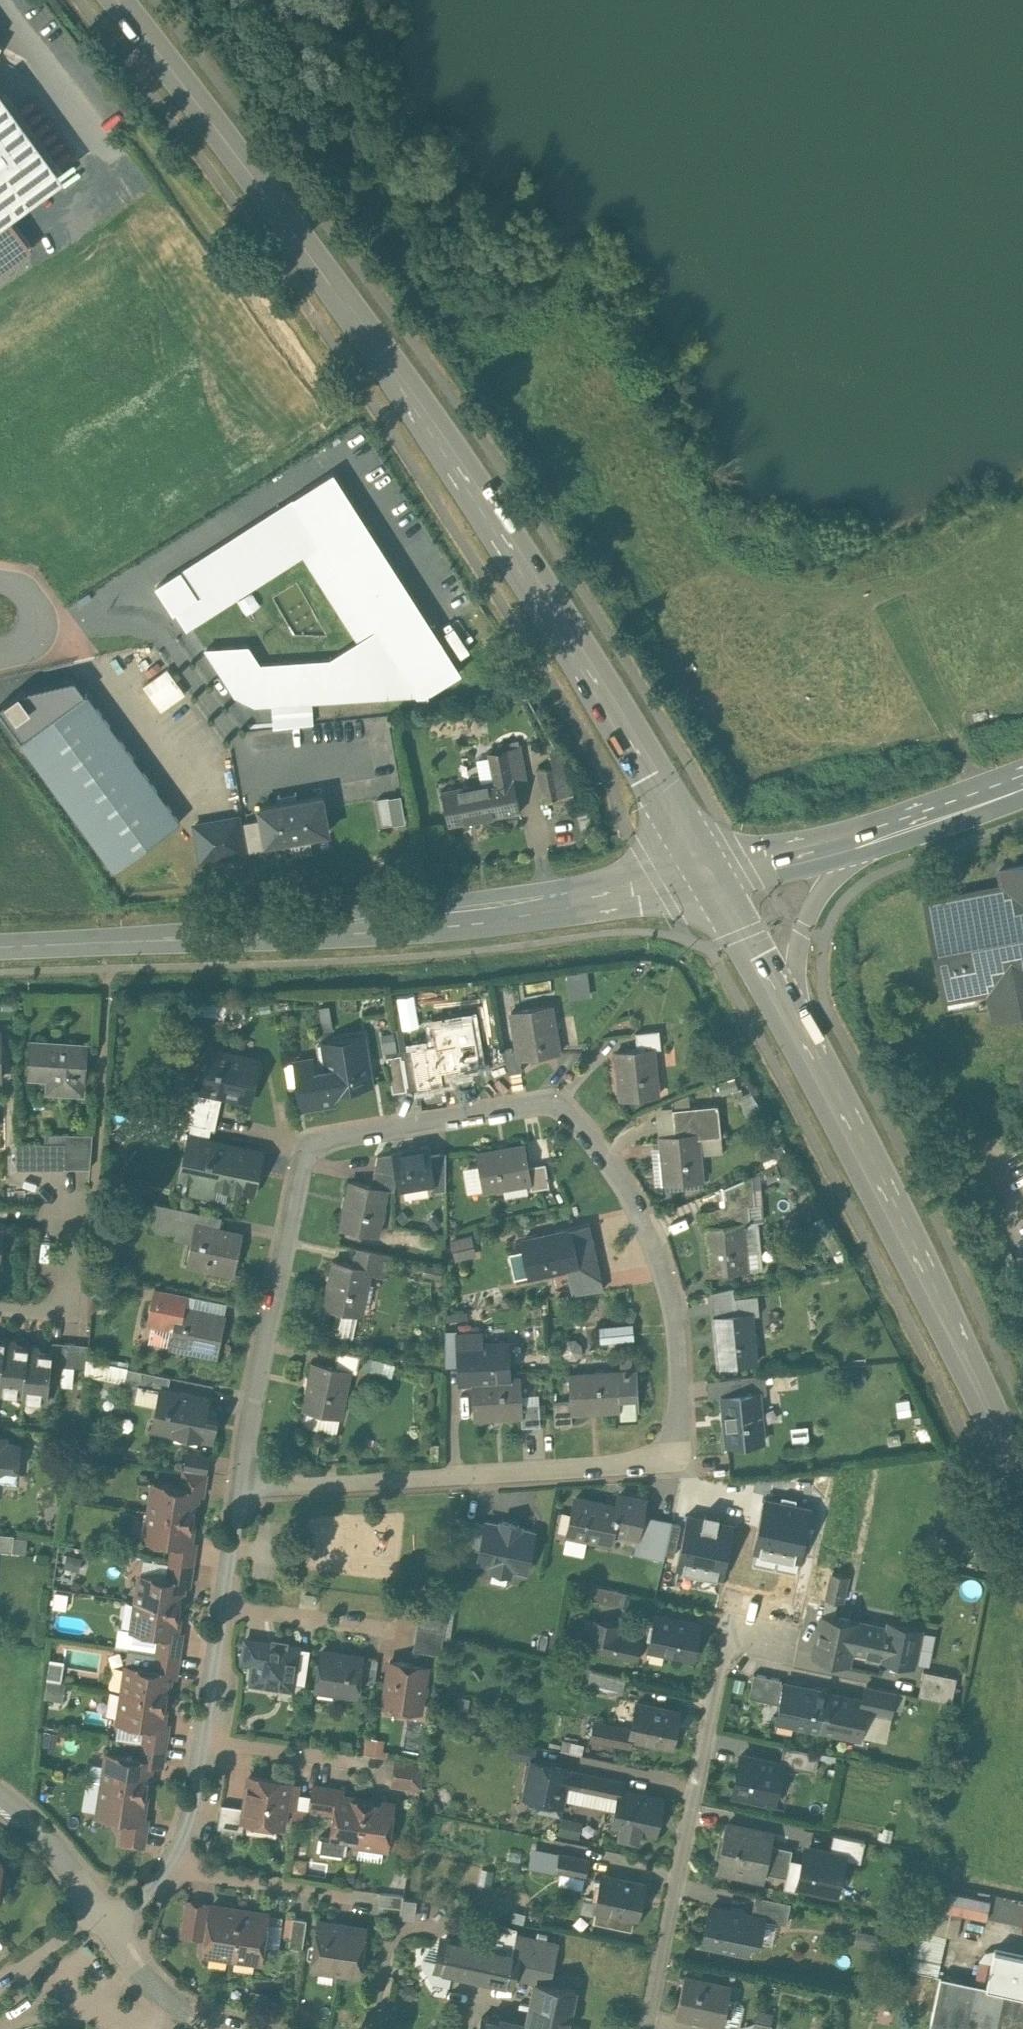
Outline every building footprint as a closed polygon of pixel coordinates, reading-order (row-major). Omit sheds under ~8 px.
[(9,209),(56,174),(0,97),(0,215),(9,209)] [(0,215),(0,267),(34,243),(9,209),(0,215)] [(333,472),(157,585),(172,608),(174,606),(187,627),(303,553),(359,641),(331,658),(330,659),(260,663),(248,645),(206,647),(227,680),(236,694),(255,704),(426,693),(460,671),(333,472)] [(86,692),(54,715),(21,739),(115,868),(180,821),(86,692)] [(328,719),(329,739),(355,736),(353,717),(328,719)] [(521,746),(499,750),(498,748),(496,749),(497,750),(488,752),(493,780),(513,777),(514,784),(525,782),(522,761),(523,761),(521,746)] [(562,748),(552,750),(555,766),(538,769),(544,798),(571,793),(562,748)] [(493,780),(442,790),(448,823),(448,825),(520,811),(519,809),(514,784),(513,777),(493,780)] [(264,803),(272,844),(338,832),(331,791),(264,803)] [(386,825),(411,820),(404,791),(379,797),(386,825)] [(238,816),(195,824),(201,860),(244,852),(238,816)] [(270,845),(265,818),(247,821),(251,848),(270,845)] [(1000,870),(1000,869),(999,870),(999,871),(1000,871),(1003,886),(993,888),(993,887),(992,887),(992,888),(974,892),(974,891),(973,891),(973,892),(955,895),(955,894),(953,895),(954,896),(927,901),(926,900),(925,900),(945,1000),(988,991),(993,1019),(1022,1013),(1022,866),(1000,870)] [(571,969),(572,996),(593,995),(591,968),(571,969)] [(430,1014),(479,1006),(475,983),(427,991),(430,1014)] [(551,1004),(511,1011),(517,1044),(519,1058),(520,1058),(559,1052),(551,1004)] [(472,1017),(432,1024),(433,1025),(438,1025),(442,1049),(437,1049),(441,1072),(442,1072),(480,1065),(472,1017)] [(659,1029),(635,1032),(637,1049),(653,1047),(653,1048),(661,1047),(659,1029)] [(363,1035),(323,1042),(327,1068),(331,1090),(332,1090),(371,1083),(363,1035)] [(86,1045),(31,1041),(29,1077),(65,1079),(64,1092),(83,1093),(85,1065),(82,1065),(83,1054),(85,1055),(86,1045)] [(517,1044),(504,1046),(508,1072),(522,1070),(520,1058),(519,1058),(517,1044)] [(437,1049),(427,1051),(426,1045),(412,1048),(419,1088),(444,1083),(442,1072),(441,1072),(437,1049)] [(637,1049),(616,1051),(621,1099),(658,1095),(653,1048),(653,1047),(637,1049)] [(412,1048),(399,1049),(400,1054),(401,1054),(407,1090),(419,1088),(412,1048)] [(258,1060),(211,1050),(203,1088),(202,1089),(219,1093),(250,1099),(258,1060)] [(400,1054),(387,1056),(393,1092),(407,1090),(401,1054),(400,1054)] [(312,1058),(294,1061),(302,1107),(334,1101),(332,1090),(331,1090),(327,1068),(314,1070),(312,1058)] [(203,1088),(166,1096),(164,1103),(189,1108),(192,1109),(192,1107),(194,1107),(195,1098),(200,1095),(218,1099),(219,1093),(202,1089),(203,1088)] [(218,1099),(200,1095),(195,1098),(194,1107),(192,1107),(192,1109),(189,1108),(188,1109),(215,1114),(218,1099)] [(164,1103),(161,1117),(186,1122),(188,1109),(189,1108),(164,1103)] [(718,1104),(695,1106),(696,1121),(674,1123),(675,1134),(697,1132),(697,1137),(721,1135),(718,1104)] [(695,1106),(672,1108),(674,1123),(696,1121),(695,1106)] [(215,1114),(188,1109),(186,1122),(212,1128),(215,1114)] [(186,1122),(161,1117),(157,1134),(183,1140),(184,1137),(183,1136),(186,1122)] [(212,1128),(186,1122),(183,1136),(184,1137),(202,1140),(202,1139),(209,1141),(212,1128)] [(675,1134),(661,1135),(665,1183),(702,1179),(697,1137),(697,1132),(675,1134)] [(66,1143),(66,1134),(45,1134),(45,1143),(66,1143)] [(93,1134),(66,1134),(66,1143),(65,1168),(90,1168),(93,1134)] [(209,1141),(202,1139),(202,1140),(194,1179),(254,1191),(262,1151),(209,1141)] [(45,1143),(15,1143),(15,1169),(65,1169),(65,1168),(66,1143),(45,1143)] [(525,1145),(477,1153),(479,1164),(483,1189),(530,1181),(531,1181),(528,1165),(525,1145)] [(428,1147),(394,1152),(398,1173),(400,1188),(432,1182),(433,1182),(429,1155),(428,1147)] [(394,1152),(377,1155),(375,1168),(398,1173),(394,1152)] [(446,1152),(429,1155),(433,1182),(432,1182),(434,1190),(446,1189),(446,1152)] [(545,1162),(528,1165),(531,1181),(530,1181),(531,1189),(549,1186),(545,1162)] [(479,1164),(468,1166),(464,1172),(467,1191),(483,1189),(479,1164)] [(398,1173),(375,1168),(372,1185),(386,1188),(386,1189),(394,1191),(398,1173)] [(752,1174),(723,1187),(724,1199),(734,1198),(734,1197),(738,1196),(738,1194),(754,1192),(752,1174)] [(372,1185),(351,1181),(341,1227),(377,1235),(386,1189),(386,1188),(372,1185)] [(738,1196),(734,1197),(734,1198),(724,1199),(725,1206),(716,1206),(716,1208),(700,1210),(702,1227),(706,1226),(706,1225),(742,1222),(750,1222),(748,1205),(755,1204),(754,1192),(738,1194),(738,1196)] [(179,1207),(154,1202),(151,1218),(176,1223),(177,1221),(176,1221),(179,1207)] [(205,1212),(179,1207),(176,1221),(177,1221),(195,1225),(195,1224),(202,1225),(205,1212)] [(742,1222),(706,1225),(706,1226),(710,1273),(747,1269),(742,1222)] [(202,1225),(195,1224),(195,1225),(187,1263),(234,1273),(242,1233),(202,1225)] [(588,1224),(523,1239),(531,1275),(568,1266),(572,1282),(600,1276),(588,1224)] [(453,1238),(459,1259),(481,1253),(475,1232),(453,1238)] [(382,1252),(359,1247),(355,1264),(370,1267),(370,1269),(378,1270),(382,1252)] [(335,1260),(325,1307),(361,1314),(370,1269),(370,1267),(355,1264),(335,1260)] [(600,1276),(572,1282),(574,1293),(602,1289),(600,1276)] [(734,1286),(712,1291),(715,1317),(736,1314),(734,1297),(735,1297),(734,1286)] [(187,1294),(161,1289),(158,1302),(159,1302),(158,1303),(178,1307),(178,1306),(185,1307),(187,1294)] [(735,1297),(734,1297),(736,1314),(751,1313),(751,1314),(759,1313),(757,1295),(735,1297)] [(178,1307),(158,1303),(159,1302),(158,1302),(153,1301),(149,1322),(169,1326),(170,1322),(174,1323),(178,1307)] [(185,1307),(178,1306),(178,1307),(174,1323),(170,1345),(217,1355),(225,1315),(185,1307)] [(736,1314),(715,1317),(719,1364),(756,1361),(751,1314),(751,1313),(736,1314)] [(604,1324),(605,1340),(639,1338),(638,1322),(604,1324)] [(481,1332),(457,1334),(458,1344),(481,1343),(481,1332)] [(14,1341),(5,1340),(0,1383),(0,1391),(10,1392),(12,1390),(13,1386),(23,1387),(22,1398),(23,1398),(28,1346),(17,1345),(14,1341)] [(481,1343),(458,1344),(460,1382),(473,1381),(473,1380),(510,1378),(507,1341),(481,1343)] [(65,1343),(53,1342),(51,1365),(63,1366),(65,1343)] [(76,1344),(65,1343),(63,1366),(74,1367),(76,1344)] [(88,1345),(76,1344),(74,1367),(86,1368),(88,1345)] [(38,1347),(28,1346),(23,1398),(33,1399),(36,1397),(36,1392),(45,1393),(44,1400),(46,1400),(48,1388),(51,1385),(48,1382),(51,1353),(41,1352),(41,1351),(38,1347)] [(361,1354),(338,1349),(334,1366),(350,1369),(349,1370),(357,1372),(361,1354)] [(334,1366),(314,1362),(304,1409),(340,1416),(349,1370),(350,1369),(334,1366)] [(144,1371),(128,1367),(125,1381),(141,1385),(144,1371)] [(170,1376),(144,1371),(141,1385),(160,1389),(161,1388),(168,1389),(170,1376)] [(637,1371),(618,1372),(620,1408),(618,1408),(619,1421),(638,1420),(637,1407),(639,1407),(637,1371)] [(618,1372),(570,1375),(571,1399),(572,1411),(618,1408),(620,1408),(618,1372)] [(765,1374),(742,1376),(743,1393),(759,1392),(759,1393),(767,1392),(765,1374)] [(742,1376),(726,1378),(728,1395),(743,1393),(742,1376)] [(510,1378),(473,1380),(473,1381),(475,1417),(521,1414),(523,1414),(522,1403),(521,1378),(510,1378)] [(168,1389),(161,1388),(160,1389),(153,1427),(200,1437),(205,1416),(208,1397),(168,1389)] [(728,1395),(722,1396),(727,1443),(764,1440),(759,1393),(759,1392),(743,1393),(728,1395)] [(571,1399),(554,1401),(555,1424),(572,1423),(572,1411),(571,1399)] [(539,1402),(522,1403),(523,1414),(521,1414),(522,1426),(540,1425),(539,1402)] [(216,1418),(205,1416),(200,1437),(211,1439),(216,1418)] [(1,1474),(16,1476),(18,1445),(4,1443),(5,1436),(0,1436),(0,1480),(1,1474)] [(210,1455),(187,1451),(184,1467),(207,1471),(210,1455)] [(207,1472),(184,1468),(181,1486),(197,1489),(197,1493),(204,1494),(207,1472)] [(181,1486),(155,1483),(150,1510),(193,1517),(197,1493),(197,1489),(181,1486)] [(645,1500),(619,1495),(616,1506),(617,1507),(612,1529),(613,1530),(638,1535),(642,1516),(645,1500)] [(616,1506),(575,1498),(568,1532),(611,1541),(613,1530),(612,1529),(617,1507),(616,1506)] [(803,1515),(768,1508),(759,1551),(795,1558),(803,1515)] [(193,1517),(150,1510),(146,1538),(173,1542),(189,1544),(190,1541),(193,1517)] [(688,1515),(676,1567),(722,1577),(734,1526),(688,1515)] [(672,1522),(642,1516),(638,1535),(635,1546),(666,1553),(672,1522)] [(486,1525),(460,1519),(455,1554),(479,1560),(486,1525)] [(520,1525),(503,1521),(502,1525),(487,1522),(486,1525),(479,1560),(494,1563),(493,1567),(510,1571),(511,1566),(526,1569),(534,1532),(519,1529),(520,1525)] [(13,1550),(14,1533),(0,1532),(0,1549),(13,1550)] [(189,1544),(173,1542),(170,1560),(193,1563),(197,1542),(190,1541),(189,1544)] [(193,1563),(170,1560),(167,1577),(184,1580),(183,1584),(190,1585),(193,1563)] [(832,1572),(815,1568),(810,1594),(826,1598),(832,1572)] [(848,1575),(832,1572),(826,1598),(842,1601),(848,1575)] [(167,1577),(141,1574),(137,1601),(180,1608),(183,1584),(184,1580),(167,1577)] [(624,1609),(628,1588),(597,1582),(592,1603),(624,1609)] [(180,1608),(137,1601),(133,1629),(159,1633),(176,1635),(176,1631),(180,1608)] [(448,1606),(420,1602),(417,1625),(444,1629),(448,1606)] [(699,1623),(656,1613),(649,1649),(692,1658),(699,1623)] [(858,1621),(823,1613),(817,1640),(816,1640),(813,1656),(848,1664),(852,1648),(858,1621)] [(888,1627),(858,1621),(852,1648),(852,1649),(854,1641),(865,1644),(864,1651),(883,1655),(887,1637),(887,1638),(888,1634),(887,1634),(889,1627),(888,1627)] [(920,1628),(889,1622),(888,1627),(889,1627),(887,1634),(888,1634),(887,1638),(887,1637),(883,1655),(882,1657),(913,1663),(920,1628)] [(444,1629),(417,1625),(413,1649),(441,1653),(444,1629)] [(616,1630),(595,1625),(593,1636),(590,1635),(588,1642),(591,1642),(590,1647),(610,1651),(614,1640),(615,1640),(615,1636),(616,1630)] [(159,1633),(133,1629),(130,1647),(156,1651),(159,1633)] [(176,1635),(159,1633),(156,1651),(180,1654),(183,1632),(176,1631),(176,1635)] [(641,1641),(615,1636),(615,1640),(614,1640),(610,1651),(637,1657),(641,1641)] [(260,1640),(246,1638),(243,1660),(253,1662),(255,1662),(258,1642),(260,1643),(260,1640)] [(260,1643),(258,1642),(255,1662),(253,1662),(252,1668),(254,1670),(252,1681),(276,1685),(277,1679),(293,1682),(298,1646),(276,1643),(276,1645),(260,1643)] [(156,1651),(130,1647),(128,1665),(154,1668),(156,1651)] [(362,1656),(322,1650),(317,1687),(356,1693),(362,1656)] [(180,1654),(156,1651),(154,1668),(170,1671),(170,1675),(177,1676),(180,1654)] [(378,1658),(367,1656),(363,1680),(375,1682),(378,1658)] [(64,1698),(69,1661),(54,1658),(48,1696),(64,1698)] [(427,1665),(390,1660),(384,1703),(421,1709),(422,1696),(427,1692),(428,1684),(425,1680),(427,1665)] [(154,1668),(128,1665),(123,1692),(166,1699),(170,1675),(170,1671),(154,1668)] [(624,1676),(592,1669),(589,1685),(620,1692),(624,1676)] [(957,1676),(924,1669),(918,1695),(952,1701),(957,1676)] [(770,1676),(754,1673),(749,1697),(765,1700),(770,1676)] [(782,1679),(770,1676),(765,1700),(780,1703),(784,1682),(781,1682),(782,1679)] [(828,1691),(784,1682),(780,1703),(778,1715),(794,1718),(793,1724),(820,1729),(828,1691)] [(894,1690),(867,1684),(864,1699),(867,1699),(865,1710),(889,1715),(894,1690)] [(864,1699),(828,1691),(820,1729),(860,1737),(865,1710),(867,1699),(864,1699)] [(166,1699),(123,1692),(119,1720),(145,1724),(162,1726),(163,1722),(166,1699)] [(681,1711),(638,1702),(630,1737),(673,1746),(681,1711)] [(622,1727),(595,1721),(592,1737),(619,1743),(622,1727)] [(162,1726),(145,1724),(143,1742),(166,1745),(170,1723),(163,1722),(162,1726)] [(511,1741),(510,1755),(534,1757),(535,1742),(511,1741)] [(166,1745),(143,1742),(140,1757),(151,1759),(151,1763),(163,1765),(166,1745)] [(819,1752),(784,1745),(780,1762),(782,1762),(782,1764),(815,1770),(819,1752)] [(140,1757),(108,1753),(104,1780),(147,1787),(151,1763),(151,1759),(140,1757)] [(780,1762),(741,1754),(733,1793),(774,1801),(782,1764),(782,1762),(780,1762)] [(425,1762),(397,1758),(393,1781),(421,1786),(425,1762)] [(569,1768),(532,1760),(525,1795),(540,1798),(562,1803),(569,1768)] [(623,1781),(584,1773),(581,1789),(618,1796),(620,1789),(621,1789),(623,1781)] [(290,1780),(250,1774),(245,1806),(243,1820),(244,1820),(283,1825),(290,1780)] [(147,1787),(104,1780),(99,1814),(125,1818),(142,1820),(142,1816),(147,1787)] [(343,1788),(314,1783),(310,1807),(336,1811),(338,1794),(342,1795),(343,1788)] [(621,1789),(620,1789),(618,1796),(613,1823),(621,1825),(619,1834),(639,1838),(640,1830),(655,1833),(663,1797),(621,1789)] [(342,1795),(338,1794),(336,1811),(332,1834),(332,1837),(348,1840),(359,1841),(366,1799),(342,1795)] [(562,1803),(540,1798),(538,1808),(560,1812),(562,1803)] [(394,1803),(366,1799),(359,1841),(387,1846),(394,1803)] [(245,1806),(222,1802),(218,1826),(243,1830),(244,1820),(243,1820),(245,1806)] [(564,1815),(560,1831),(581,1836),(584,1820),(564,1815)] [(142,1820),(125,1818),(121,1841),(145,1845),(149,1817),(142,1816),(142,1820)] [(789,1823),(764,1818),(761,1830),(773,1832),(773,1833),(787,1836),(789,1823)] [(761,1830),(727,1822),(717,1869),(735,1872),(735,1868),(763,1874),(762,1878),(764,1878),(773,1833),(773,1832),(761,1830)] [(332,1834),(323,1833),(319,1835),(318,1848),(320,1852),(342,1855),(346,1852),(348,1840),(332,1837),(332,1834)] [(845,1853),(811,1846),(805,1850),(797,1884),(837,1892),(845,1853)] [(560,1853),(541,1849),(537,1868),(556,1872),(557,1869),(560,1853)] [(589,1860),(560,1853),(557,1869),(586,1875),(589,1860)] [(645,1883),(602,1874),(596,1901),(595,1909),(596,1909),(634,1917),(638,1918),(645,1883)] [(404,1895),(381,1892),(378,1915),(401,1918),(404,1895)] [(955,1892),(953,1912),(992,1915),(994,1895),(955,1892)] [(791,1902),(755,1894),(752,1914),(763,1916),(763,1918),(786,1923),(791,1902)] [(596,1901),(584,1898),(582,1910),(595,1913),(596,1909),(595,1909),(596,1901)] [(188,1900),(183,1934),(201,1937),(206,1903),(188,1900)] [(228,1906),(212,1904),(205,1953),(207,1953),(207,1950),(232,1954),(232,1957),(233,1957),(240,1908),(239,1908),(239,1909),(228,1908),(228,1906)] [(752,1914),(711,1906),(707,1925),(714,1927),(710,1944),(746,1952),(749,1938),(758,1940),(763,1918),(763,1916),(752,1914)] [(268,1912),(252,1910),(252,1911),(241,1910),(241,1908),(240,1908),(233,1957),(234,1957),(234,1954),(259,1958),(259,1961),(260,1961),(263,1944),(279,1947),(283,1923),(267,1920),(268,1912)] [(634,1917),(596,1909),(595,1913),(593,1921),(632,1929),(634,1917)] [(950,1912),(938,1910),(934,1932),(945,1935),(950,1912)] [(950,1912),(945,1935),(957,1937),(961,1915),(950,1912)] [(307,1918),(293,1916),(289,1946),(303,1948),(307,1918)] [(366,1927),(319,1920),(313,1966),(359,1973),(366,1927)] [(537,1938),(493,1929),(489,1946),(521,1953),(521,1954),(533,1957),(537,1938)] [(449,1937),(440,1943),(436,1961),(441,1969),(454,1972),(461,1940),(449,1937)] [(559,1943),(537,1938),(533,1957),(540,1981),(550,1983),(559,1943)] [(489,1946),(461,1940),(454,1972),(514,1985),(521,1954),(521,1953),(489,1946)] [(994,1948),(987,1985),(1004,1989),(1022,1992),(1022,1954),(994,1948)] [(941,1975),(909,1969),(902,2003),(933,2009),(941,1975)] [(732,1986),(684,1975),(676,2015),(713,2023),(723,2025),(724,2024),(732,1986)] [(941,1975),(933,2009),(929,2028),(996,2028),(1004,1989),(987,1985),(941,1975)] [(550,1983),(540,1981),(535,2004),(537,2005),(538,2003),(571,2010),(575,1989),(550,1983)] [(1004,1989),(996,2028),(1022,2028),(1022,1992),(1004,1989)] [(571,2010),(538,2003),(537,2005),(534,2019),(567,2026),(571,2010)] [(482,2016),(479,2028),(534,2028),(534,2027),(533,2027),(482,2016)] [(534,2019),(533,2027),(534,2027),(534,2028),(567,2028),(567,2026),(534,2019)] [(755,2020),(753,2028),(771,2028),(772,2024),(755,2020)]
